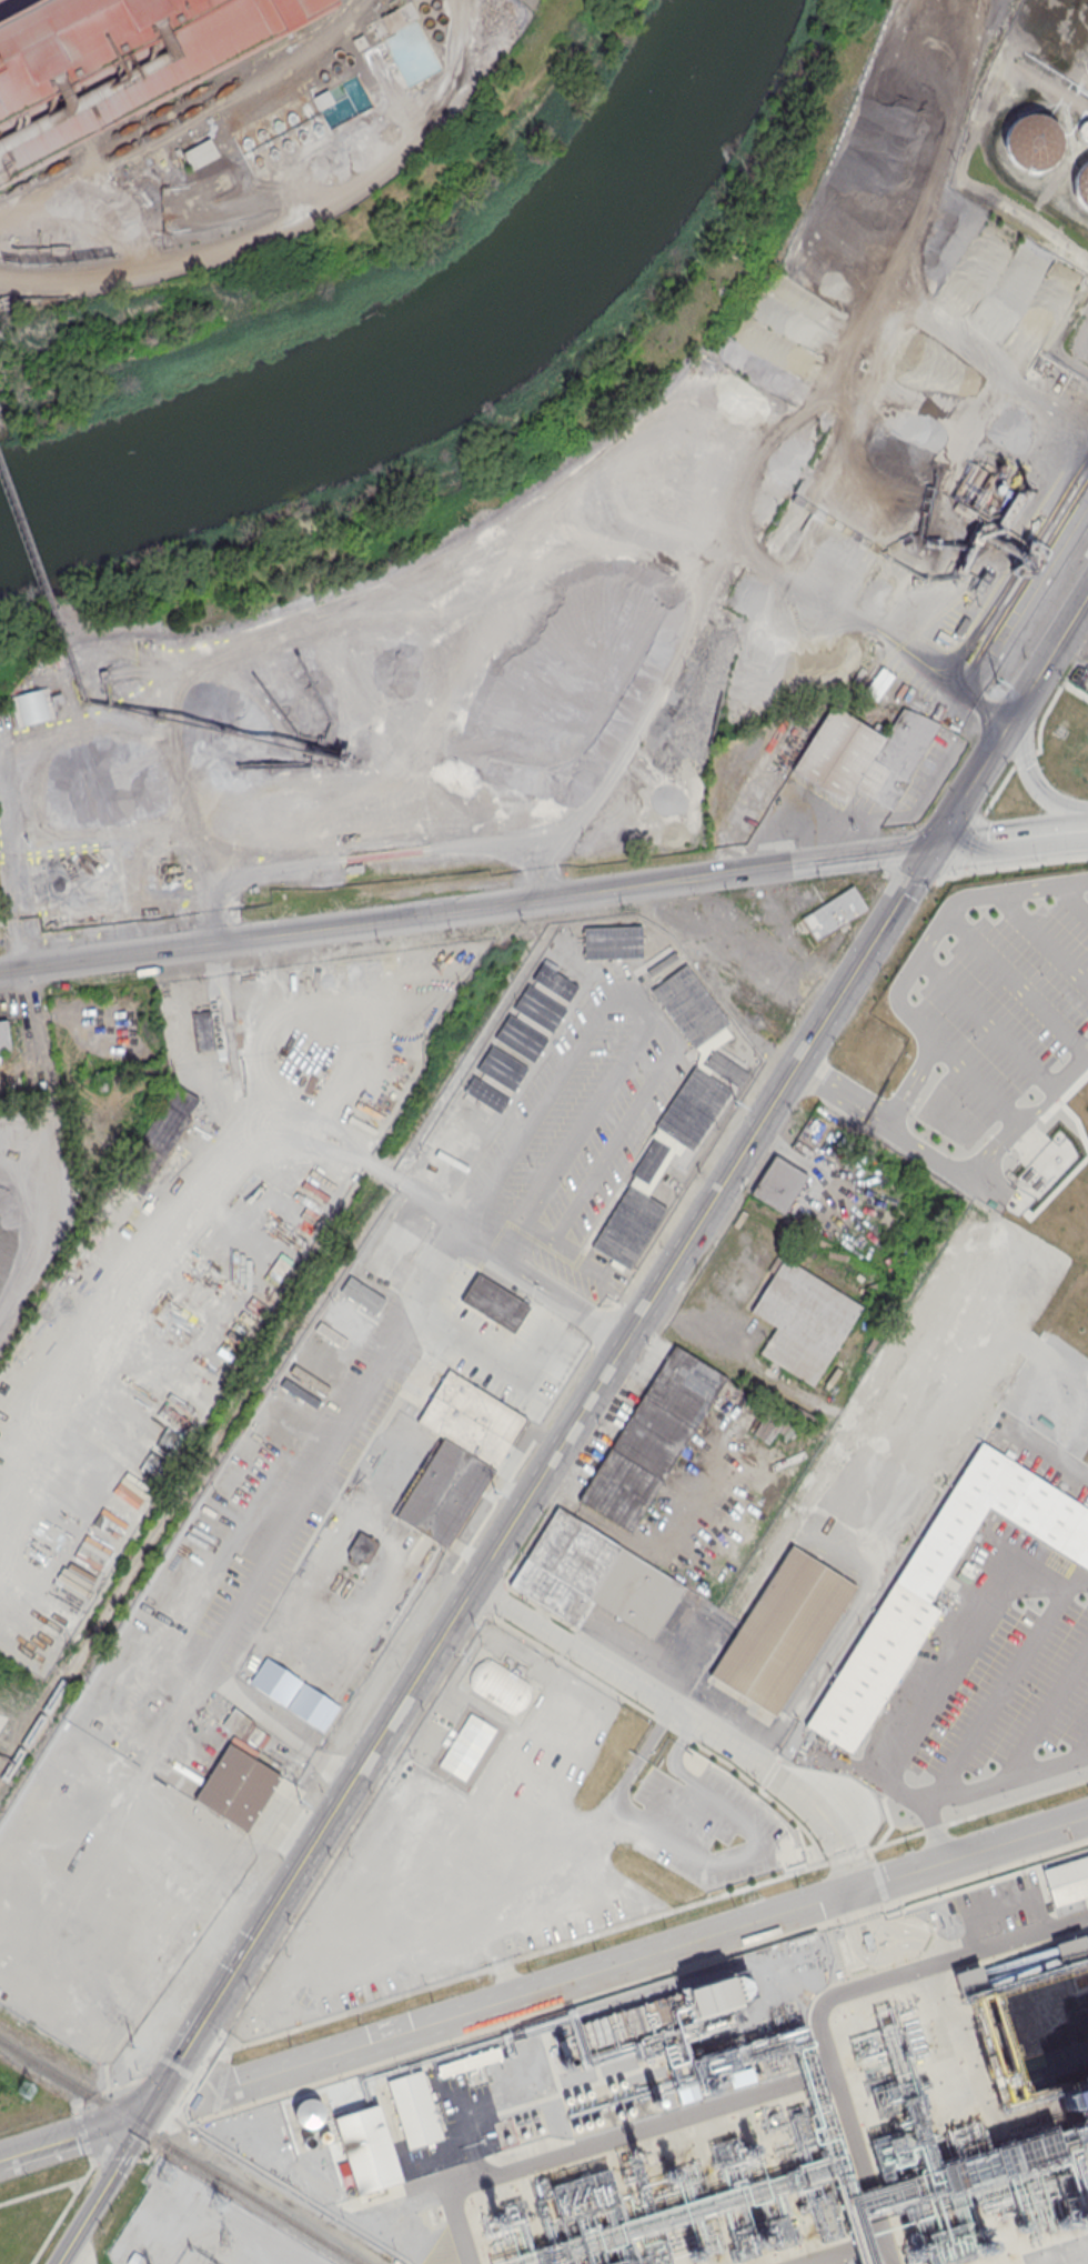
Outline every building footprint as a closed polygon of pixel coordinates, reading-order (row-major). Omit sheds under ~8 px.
[(344,1),(344,0),(0,0),(0,185),(344,1)] [(418,19),(412,4),(381,14),(387,30),(418,19)] [(220,140),(244,186),(341,136),(318,89),(220,140)] [(334,103),(328,90),(314,97),(320,110),(334,103)] [(1060,136),(1057,128),(1051,121),(1044,117),(1036,114),(1027,114),(1018,118),(1011,123),(1007,131),(1005,140),(1006,150),(1010,158),(1017,164),(1026,169),(1036,170),(1045,167),(1052,161),(1058,153),(1060,144),(1060,136)] [(1086,120),(1087,120),(1087,138),(1085,138),(1082,137),(1080,134),(1079,132),(1078,129),(1079,126),(1080,123),(1082,121),(1086,120)] [(190,170),(219,159),(212,140),(182,151),(190,170)] [(1081,167),(1077,173),(1075,183),(1076,192),(1080,201),(1087,208),(1087,161),(1081,167)] [(1037,487),(1024,479),(997,524),(1005,529),(1024,498),(1030,497),(1037,487)] [(1026,540),(1038,548),(1041,559),(1037,570),(1029,577),(1024,578),(1018,575),(1007,570),(1026,540)] [(973,588),(979,592),(991,574),(985,570),(973,588)] [(961,635),(955,632),(964,617),(969,620),(961,635)] [(792,770),(845,803),(855,788),(887,808),(938,723),(904,708),(885,739),(832,705),(792,770)] [(816,939),(803,918),(853,885),(867,908),(816,939)] [(585,958),(585,925),(642,924),(642,956),(585,958)] [(579,985),(541,963),(523,994),(560,1015),(567,1003),(568,1004),(579,985)] [(649,989),(692,1046),(726,1021),(684,963),(649,989)] [(509,1016),(547,1037),(556,1021),(519,1000),(509,1016)] [(197,1050),(192,1012),(211,1010),(215,1048),(197,1050)] [(9,1051),(0,1052),(0,1020),(6,1020),(9,1051)] [(711,1049),(745,1071),(682,1172),(667,1163),(647,1195),(665,1206),(627,1268),(592,1245),(636,1174),(632,1171),(662,1124),(657,1122),(698,1056),(704,1060),(711,1049)] [(524,1072),(487,1050),(478,1066),(514,1088),(524,1072)] [(174,1083),(199,1099),(188,1116),(192,1119),(142,1195),(113,1176),(174,1083)] [(441,1126),(476,1150),(487,1134),(451,1111),(441,1126)] [(452,1144),(437,1134),(431,1142),(446,1152),(452,1144)] [(441,1165),(445,1158),(425,1146),(421,1153),(441,1165)] [(750,1193),(782,1212),(806,1174),(775,1154),(750,1193)] [(782,1256),(860,1305),(810,1386),(757,1354),(776,1324),(749,1309),(782,1256)] [(432,1309),(552,1378),(578,1330),(460,1261),(432,1309)] [(339,1291),(377,1313),(386,1297),(348,1275),(339,1291)] [(370,1324),(334,1300),(324,1315),(360,1339),(370,1324)] [(578,1499),(629,1530),(725,1379),(674,1346),(578,1499)] [(395,1513),(445,1544),(524,1417),(447,1370),(416,1421),(442,1436),(395,1513)] [(981,1445),(806,1724),(849,1753),(940,1609),(929,1601),(989,1506),(1087,1568),(1087,1512),(981,1445)] [(707,1675),(775,1719),(862,1584),(794,1541),(737,1629),(726,1620),(692,1599),(695,1594),(558,1505),(505,1586),(574,1631),(593,1602),(654,1642),(663,1629),(673,1635),(692,1606),(719,1625),(732,1639),(707,1675)] [(345,1550),(356,1531),(376,1543),(364,1563),(345,1550)] [(490,1659),(527,1682),(532,1691),(528,1702),(521,1710),(510,1711),(472,1687),(469,1680),(473,1669),(481,1661),(490,1659)] [(470,1713),(496,1730),(469,1772),(443,1756),(470,1713)] [(194,1797),(246,1831),(281,1777),(229,1744),(194,1797)] [(1042,1870),(1087,1856),(1087,1896),(1054,1906),(1042,1870)] [(1061,1959),(1057,1944),(1080,1936),(1086,1951),(1061,1959)] [(959,1988),(955,1973),(978,1965),(984,1980),(959,1988)] [(564,2066),(553,2031),(743,1970),(752,1997),(585,2051),(588,2058),(564,2066)] [(441,2076),(437,2065),(497,2046),(501,2057),(441,2076)] [(407,2148),(386,2081),(421,2070),(443,2137),(407,2148)] [(308,2128),(303,2127),(299,2124),(295,2120),(293,2115),(293,2110),(294,2105),(298,2101),(302,2097),(308,2095),(312,2095),(318,2097),(322,2101),(325,2106),(326,2112),(325,2117),(322,2122),(318,2126),(313,2127),(308,2128)] [(333,2118),(356,2194),(402,2180),(379,2104),(333,2118)] [(326,2140),(328,2137),(328,2136),(328,2134),(326,2133),(325,2132),(324,2131),(322,2131),(321,2131),(319,2132),(318,2133),(318,2134),(318,2136),(318,2137),(319,2140),(320,2141),(322,2141),(323,2141),(325,2141),(326,2140)] [(313,2145),(314,2143),(314,2142),(314,2140),(313,2138),(312,2137),(311,2136),(309,2136),(308,2136),(305,2137),(304,2138),(304,2140),(303,2142),(304,2143),(305,2145),(306,2146),(309,2146),(310,2146),(312,2146),(313,2145)] [(549,2186),(559,2221),(619,2204),(609,2168),(549,2186)]
